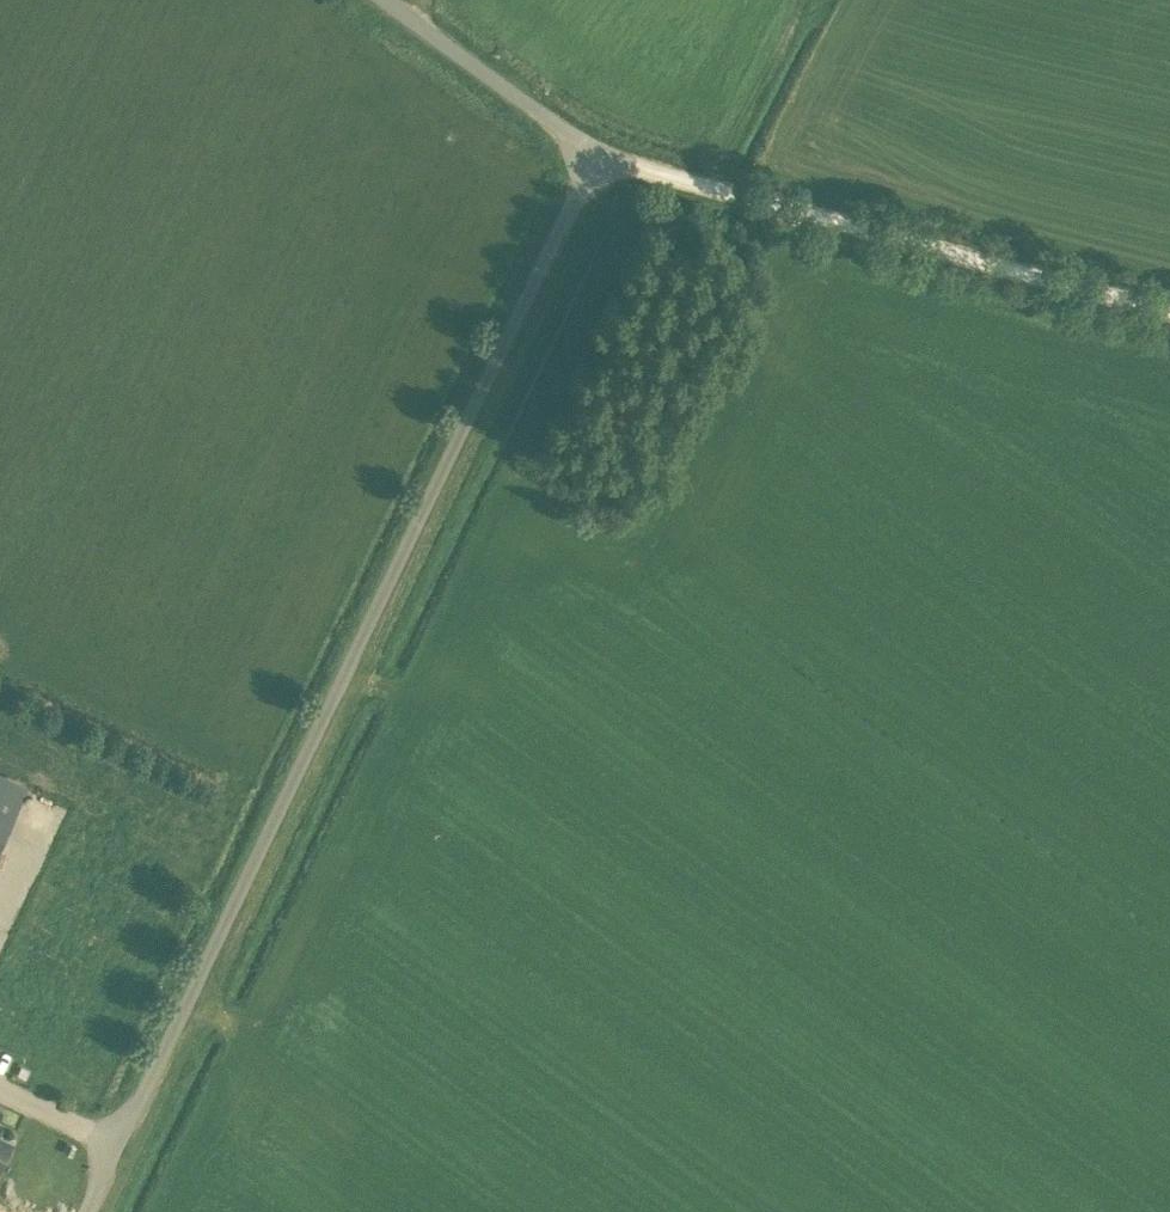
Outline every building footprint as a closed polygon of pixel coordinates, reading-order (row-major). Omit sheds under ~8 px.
[(26,783),(0,771),(0,838),(26,783)] [(11,1143),(0,1138),(0,1166),(11,1143)]
